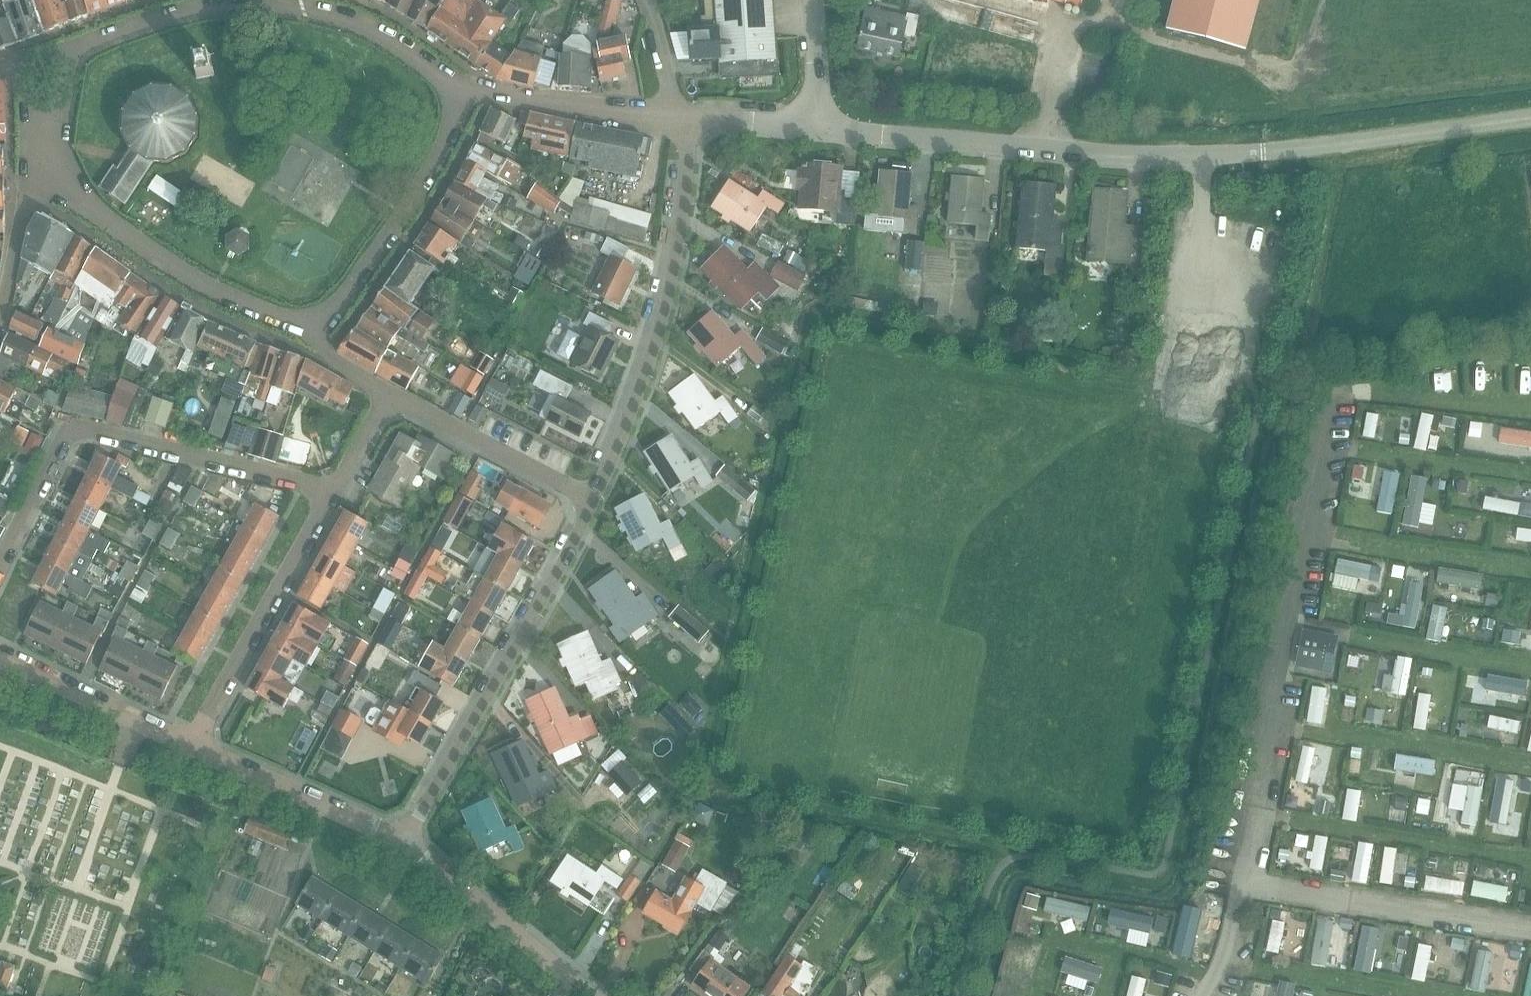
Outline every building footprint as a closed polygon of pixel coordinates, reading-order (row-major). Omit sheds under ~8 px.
[(19,42),(44,32),(34,0),(18,0),(16,1),(16,0),(4,0),(10,18),(19,42)] [(45,32),(72,20),(66,1),(62,3),(61,0),(35,0),(45,32)] [(66,1),(72,20),(73,21),(88,15),(85,1),(85,0),(66,0),(66,1)] [(90,14),(128,1),(128,0),(87,0),(90,14)] [(387,5),(408,16),(415,0),(389,0),(387,5)] [(408,16),(427,28),(444,0),(415,0),(408,16)] [(465,0),(461,6),(452,0),(444,0),(427,28),(427,29),(450,46),(479,2),(481,0),(464,0),(465,0)] [(608,36),(612,23),(615,23),(622,0),(607,0),(599,33),(608,36)] [(777,71),(772,0),(705,0),(706,17),(702,18),(703,30),(690,31),(692,60),(694,60),(694,62),(706,61),(706,59),(719,58),(720,75),(777,71)] [(908,14),(919,17),(920,17),(923,0),(911,0),(908,14)] [(1081,9),(1084,0),(1050,0),(1081,9)] [(1169,31),(1245,51),(1259,0),(1177,0),(1169,31)] [(490,41),(492,43),(506,21),(511,24),(520,10),(509,3),(501,16),(479,2),(450,46),(475,64),(490,41)] [(907,14),(906,18),(866,9),(857,49),(898,58),(903,36),(914,38),(919,17),(908,14),(907,14)] [(19,42),(10,18),(0,21),(0,49),(4,47),(19,42)] [(593,55),(590,55),(591,45),(584,37),(573,36),(565,43),(565,53),(561,53),(559,85),(581,86),(591,87),(593,55)] [(595,49),(600,79),(626,75),(623,61),(627,60),(631,60),(626,37),(596,43),(595,49)] [(490,41),(475,64),(495,78),(533,88),(544,46),(521,40),(516,50),(515,49),(511,57),(492,43),(490,41)] [(193,57),(197,78),(214,75),(210,54),(193,57)] [(153,161),(168,162),(186,153),(197,136),(198,116),(189,98),(172,86),(152,85),(134,94),(123,111),(121,132),(130,149),(124,160),(118,168),(113,165),(99,187),(111,194),(110,196),(113,198),(114,197),(125,204),(153,161)] [(480,132),(504,143),(515,120),(491,109),(480,132)] [(526,125),(530,113),(522,111),(519,123),(526,125)] [(530,113),(526,125),(523,137),(534,139),(532,146),(536,149),(569,156),(575,123),(557,119),(530,113)] [(585,166),(636,177),(644,137),(577,124),(570,157),(587,161),(585,166)] [(466,160),(486,171),(510,184),(517,172),(521,166),(507,159),(506,161),(475,143),(466,160)] [(483,178),(486,171),(466,160),(455,179),(491,199),(502,204),(514,209),(517,202),(495,192),(498,186),(483,178)] [(563,171),(572,177),(576,165),(569,163),(565,163),(563,171)] [(798,175),(798,185),(802,191),(800,209),(838,213),(837,225),(855,227),(858,201),(857,201),(840,199),(843,171),(843,168),(804,164),(804,170),(798,175)] [(531,176),(537,181),(546,170),(539,165),(531,176)] [(866,215),(865,228),(904,232),(915,233),(917,208),(907,207),(910,173),(881,171),(877,216),(866,215)] [(571,220),(605,230),(610,213),(575,203),(585,182),(573,178),(559,198),(573,209),(571,220)] [(490,201),(491,199),(455,179),(442,201),(474,221),(483,206),(494,212),(497,206),(490,201)] [(954,179),(950,223),(978,226),(977,240),(988,241),(989,220),(990,215),(980,214),(983,181),(954,179)] [(729,181),(713,206),(751,231),(767,206),(779,214),(785,206),(767,194),(763,192),(758,200),(729,181)] [(548,210),(554,213),(561,201),(557,198),(538,182),(528,199),(548,210)] [(1044,276),(1062,278),(1065,245),(1059,244),(1061,223),(1051,222),(1055,188),(1026,185),(1019,249),(1046,251),(1044,276)] [(1090,262),(1142,267),(1146,227),(1124,225),(1126,194),(1097,191),(1090,262)] [(442,201),(428,223),(471,251),(476,242),(466,235),(474,221),(442,201)] [(614,232),(643,240),(649,222),(618,213),(611,211),(607,230),(614,232)] [(29,231),(18,283),(25,286),(34,267),(52,276),(55,270),(74,234),(38,214),(29,231)] [(428,223),(414,244),(444,264),(457,243),(471,251),(428,223)] [(226,252),(237,257),(248,249),(247,237),(236,231),(224,237),(226,252)] [(57,298),(54,303),(66,309),(68,304),(76,286),(75,285),(94,247),(74,234),(55,270),(71,279),(69,284),(64,282),(57,298)] [(592,292),(620,306),(637,270),(623,262),(630,249),(608,238),(601,252),(610,257),(592,292)] [(905,270),(921,272),(924,244),(908,242),(905,270)] [(414,244),(385,287),(410,304),(432,272),(442,278),(449,267),(444,264),(414,244)] [(49,328),(40,347),(69,361),(78,365),(85,345),(93,320),(96,314),(100,303),(110,309),(131,274),(96,249),(76,286),(68,304),(66,309),(57,327),(55,331),(49,328)] [(725,249),(704,270),(736,301),(743,309),(758,293),(766,302),(779,289),(774,283),(760,270),(755,265),(749,272),(725,249)] [(789,250),(783,261),(805,273),(806,260),(789,250)] [(770,277),(798,292),(807,276),(778,261),(770,277)] [(976,288),(977,267),(960,266),(959,287),(976,288)] [(514,278),(525,285),(532,275),(521,267),(514,278)] [(100,303),(96,314),(104,318),(106,315),(115,320),(118,316),(124,307),(128,310),(138,295),(143,297),(150,287),(131,274),(110,309),(100,303)] [(128,310),(119,323),(135,334),(161,295),(150,287),(143,297),(138,295),(128,310)] [(385,287),(372,306),(406,328),(423,341),(436,322),(429,316),(410,304),(385,287)] [(504,306),(518,314),(527,296),(513,288),(504,306)] [(137,335),(134,340),(149,349),(142,363),(149,366),(159,342),(181,308),(161,295),(135,334),(137,335)] [(49,310),(44,320),(45,321),(57,327),(66,309),(54,303),(57,298),(55,297),(49,310)] [(919,305),(903,303),(901,315),(917,318),(919,305)] [(424,352),(430,345),(402,329),(370,308),(357,326),(388,347),(396,335),(424,352)] [(179,369),(187,372),(208,322),(183,309),(168,339),(186,350),(179,369)] [(16,313),(9,328),(36,340),(43,326),(16,313)] [(572,364),(600,378),(618,341),(609,336),(614,325),(590,313),(585,324),(591,328),(585,339),(573,362),(572,364)] [(712,313),(690,332),(719,366),(741,347),(750,357),(757,365),(766,358),(759,350),(746,336),(742,331),(734,338),(712,313)] [(1190,319),(1179,393),(1233,401),(1244,326),(1190,319)] [(246,386),(255,359),(250,356),(255,343),(208,322),(198,347),(213,353),(207,369),(238,383),(246,386)] [(338,351),(407,389),(419,367),(356,328),(338,351)] [(782,355),(789,359),(795,350),(787,345),(788,343),(763,328),(756,340),(781,355),(782,355)] [(573,362),(585,339),(581,338),(582,337),(569,330),(556,355),(569,361),(570,360),(573,362)] [(0,354),(13,360),(43,375),(60,383),(64,376),(62,375),(69,361),(8,334),(0,354)] [(1109,348),(1115,359),(1127,353),(1122,341),(1109,348)] [(273,388),(284,352),(261,344),(255,359),(246,386),(244,390),(256,394),(255,399),(267,403),(273,388)] [(485,376),(494,360),(480,351),(470,367),(485,376)] [(273,388),(267,403),(277,406),(282,391),(293,395),(305,360),(284,352),(273,388)] [(13,360),(0,354),(0,355),(0,380),(2,381),(13,360)] [(330,397),(345,405),(355,388),(324,371),(305,360),(298,387),(327,402),(330,397)] [(1466,388),(1491,385),(1489,360),(1464,363),(1466,388)] [(88,372),(77,368),(73,379),(84,383),(88,372)] [(541,371),(534,385),(551,394),(540,416),(547,420),(580,437),(591,415),(566,402),(573,387),(541,371)] [(471,372),(462,389),(473,395),(482,379),(471,372)] [(694,376),(670,393),(697,430),(721,412),(729,424),(734,430),(742,424),(738,418),(726,402),(722,397),(714,403),(694,376)] [(482,395),(499,405),(509,388),(492,378),(482,395)] [(4,414),(12,398),(26,405),(30,396),(17,389),(0,380),(0,412),(4,414)] [(63,410),(107,421),(113,397),(71,387),(63,410)] [(129,411),(135,396),(116,388),(113,397),(107,421),(123,425),(129,411)] [(48,390),(43,401),(55,407),(60,395),(48,390)] [(471,399),(459,393),(448,412),(460,419),(471,399)] [(26,406),(37,411),(41,402),(30,397),(26,405),(26,406)] [(147,421),(166,428),(173,404),(154,397),(147,421)] [(354,401),(349,411),(360,416),(365,405),(354,401)] [(747,413),(771,432),(777,424),(753,405),(747,413)] [(166,428),(177,432),(184,413),(173,409),(166,428)] [(1369,411),(1364,436),(1375,438),(1379,413),(1369,411)] [(1422,414),(1414,449),(1426,451),(1430,431),(1437,433),(1440,418),(1422,414)] [(304,419),(299,426),(314,438),(320,430),(304,419)] [(248,425),(241,445),(252,448),(259,428),(248,425)] [(18,426),(11,441),(22,447),(30,432),(18,426)] [(252,448),(250,455),(254,457),(262,459),(276,463),(277,459),(282,439),(283,436),(259,428),(252,448)] [(1475,441),(1503,444),(1505,432),(1476,429),(1475,441)] [(421,437),(417,443),(403,435),(371,492),(396,506),(419,466),(443,479),(456,457),(421,437)] [(282,439),(277,459),(305,466),(311,443),(283,436),(282,439)] [(672,437),(647,453),(671,491),(696,476),(703,487),(712,482),(701,465),(698,460),(690,465),(672,437)] [(98,454),(87,476),(111,489),(111,488),(134,500),(140,487),(117,476),(122,466),(127,468),(131,461),(119,455),(115,462),(98,454)] [(179,466),(172,481),(183,488),(193,470),(179,466)] [(715,477),(747,502),(756,491),(724,466),(715,477)] [(460,494),(475,502),(488,478),(473,469),(460,494)] [(1396,500),(1401,472),(1389,470),(1386,485),(1381,484),(1380,491),(1385,492),(1384,497),(1396,500)] [(1358,472),(1358,484),(1372,485),(1373,473),(1358,472)] [(87,476),(76,498),(100,510),(111,489),(87,476)] [(1492,517),(1497,482),(1485,480),(1482,501),(1474,500),(1472,514),(1492,517)] [(170,481),(161,499),(173,505),(183,488),(172,481),(170,481)] [(500,494),(495,503),(509,511),(539,528),(551,507),(521,490),(520,491),(506,483),(500,494)] [(1405,501),(1440,504),(1441,492),(1416,490),(1417,484),(1410,483),(1410,490),(1406,489),(1405,501)] [(184,502),(195,508),(203,492),(192,486),(184,502)] [(444,523),(457,530),(473,502),(459,495),(444,523)] [(645,496),(618,510),(639,550),(664,536),(671,549),(677,560),(686,555),(680,544),(671,527),(668,522),(661,526),(645,496)] [(5,519),(13,505),(0,497),(0,517),(5,519)] [(76,498),(66,519),(90,531),(100,510),(76,498)] [(161,500),(155,511),(167,517),(173,506),(161,500)] [(249,500),(236,523),(267,541),(268,540),(280,518),(249,500)] [(1530,502),(1522,500),(1520,512),(1530,514),(1530,500),(1530,502)] [(1403,509),(1399,542),(1411,544),(1414,510),(1403,509)] [(334,534),(357,547),(369,525),(346,512),(334,534)] [(1451,518),(1446,547),(1460,549),(1465,520),(1451,518)] [(66,519),(55,541),(93,560),(98,551),(105,555),(111,543),(89,532),(90,531),(66,519)] [(147,528),(158,534),(162,526),(151,520),(147,528)] [(236,523),(223,547),(254,564),(256,561),(267,541),(236,523)] [(502,525),(489,550),(499,556),(520,568),(534,543),(502,525)] [(154,542),(158,534),(147,528),(143,536),(154,542)] [(1499,528),(1498,539),(1530,542),(1530,530),(1499,528)] [(165,537),(175,543),(180,534),(169,529),(165,537)] [(345,568),(357,547),(334,534),(322,555),(345,568)] [(171,551),(175,543),(165,537),(160,545),(171,551)] [(436,537),(431,547),(442,553),(447,544),(436,537)] [(55,541),(44,563),(68,575),(83,582),(93,561),(93,560),(55,541)] [(223,547),(209,571),(241,588),(254,564),(223,547)] [(431,547),(417,572),(441,585),(447,573),(435,566),(442,553),(431,547)] [(489,550),(475,574),(507,592),(520,568),(499,556),(489,550)] [(333,588),(345,568),(322,555),(310,575),(333,588)] [(718,558),(705,570),(721,586),(733,574),(718,558)] [(391,575),(402,581),(411,566),(399,559),(391,575)] [(123,570),(135,576),(139,568),(128,562),(123,570)] [(1373,562),(1371,578),(1384,580),(1386,564),(1373,562)] [(44,563),(33,585),(57,597),(64,583),(70,586),(68,591),(86,600),(92,587),(83,582),(68,575),(44,563)] [(1483,576),(1439,569),(1437,583),(1441,584),(1440,589),(1449,591),(1450,585),(1462,587),(1461,593),(1470,594),(1470,588),(1481,590),(1483,576)] [(130,584),(135,576),(123,570),(119,578),(130,584)] [(141,580),(152,585),(156,576),(146,571),(141,580)] [(209,571),(197,595),(227,613),(232,603),(241,588),(209,571)] [(417,572),(405,596),(415,601),(427,578),(417,572)] [(647,599),(639,605),(616,573),(592,590),(616,624),(609,629),(619,643),(659,616),(647,599)] [(458,581),(453,591),(473,602),(472,603),(494,615),(507,592),(475,574),(468,587),(458,581)] [(321,610),(333,588),(310,575),(298,597),(321,610)] [(1369,582),(1336,575),(1333,589),(1366,597),(1369,582)] [(141,605),(152,585),(141,580),(130,600),(141,605)] [(120,599),(127,588),(114,581),(108,592),(120,599)] [(197,595),(184,619),(213,636),(220,624),(227,613),(197,595)] [(377,599),(372,610),(383,617),(389,606),(377,599)] [(55,649),(76,606),(68,602),(63,613),(40,602),(24,634),(55,649)] [(96,616),(98,617),(109,623),(108,622),(115,607),(107,603),(104,609),(101,608),(96,616)] [(391,618),(402,624),(411,609),(400,603),(391,618)] [(455,610),(449,621),(459,626),(459,627),(480,639),(494,615),(472,603),(465,616),(455,610)] [(1411,610),(1378,604),(1376,615),(1398,619),(1397,624),(1404,625),(1404,620),(1410,621),(1411,610)] [(294,605),(282,626),(328,651),(334,640),(325,635),(331,625),(294,605)] [(678,605),(668,617),(699,643),(709,632),(678,605)] [(109,623),(98,617),(93,628),(73,618),(79,608),(76,606),(55,649),(86,664),(101,633),(104,634),(109,623)] [(1441,642),(1447,609),(1433,606),(1426,640),(1441,642)] [(372,610),(368,617),(379,624),(383,617),(372,610)] [(116,626),(118,627),(127,631),(131,622),(121,617),(116,626)] [(184,619),(172,643),(200,659),(208,645),(213,636),(184,619)] [(378,645),(391,652),(404,627),(392,620),(378,645)] [(1520,625),(1483,620),(1482,631),(1519,636),(1520,625)] [(282,626),(270,647),(293,660),(307,668),(319,647),(328,652),(328,651),(282,626)] [(129,632),(127,631),(118,627),(112,638),(114,639),(99,670),(130,685),(151,643),(148,642),(143,652),(124,642),(129,632)] [(459,627),(446,650),(467,663),(480,639),(459,627)] [(1295,666),(1331,674),(1339,637),(1303,629),(1295,666)] [(587,633),(560,645),(578,686),(585,683),(593,702),(618,690),(616,685),(621,684),(612,664),(610,659),(601,663),(587,633)] [(344,660),(355,667),(356,666),(357,667),(369,645),(356,638),(344,660)] [(151,643),(130,685),(161,700),(177,668),(154,657),(159,647),(151,643)] [(434,644),(421,669),(453,687),(467,663),(446,650),(434,644)] [(270,647),(258,668),(281,681),(292,687),(296,679),(286,673),(293,660),(270,647)] [(1405,696),(1412,660),(1398,657),(1394,677),(1385,676),(1382,691),(1405,696)] [(344,687),(355,667),(344,660),(333,682),(334,681),(344,687)] [(258,668),(246,689),(282,709),(288,700),(297,705),(304,693),(292,687),(281,681),(258,668)] [(363,670),(356,682),(362,686),(369,674),(363,670)] [(400,707),(432,725),(444,704),(434,698),(441,686),(413,671),(406,683),(416,689),(410,699),(406,697),(400,707)] [(652,680),(647,682),(643,673),(628,680),(635,698),(633,699),(639,711),(659,703),(655,693),(661,691),(652,680)] [(1462,699),(1488,704),(1490,693),(1479,691),(1480,686),(1471,684),(1470,689),(1464,688),(1462,699)] [(578,716),(569,720),(555,689),(528,701),(552,756),(599,734),(590,716),(580,721),(578,716)] [(1314,691),(1309,721),(1320,723),(1325,692),(1314,691)] [(326,695),(321,703),(332,710),(337,701),(326,695)] [(1367,697),(1361,726),(1372,729),(1379,700),(1367,697)] [(260,698),(249,719),(301,746),(312,724),(260,698)] [(432,725),(400,707),(388,701),(382,712),(375,708),(371,709),(365,719),(367,723),(373,727),(371,730),(401,747),(406,738),(420,746),(432,725)] [(321,703),(311,722),(322,728),(332,710),(321,703)] [(1452,710),(1417,704),(1415,716),(1450,722),(1452,710)] [(1496,704),(1493,717),(1523,722),(1525,709),(1496,704)] [(331,727),(353,739),(363,721),(341,709),(331,727)] [(1499,720),(1467,714),(1465,726),(1484,729),(1483,733),(1490,734),(1490,730),(1497,731),(1499,720)] [(333,759),(386,779),(394,757),(341,737),(333,759)] [(522,742),(495,755),(518,806),(555,789),(548,773),(538,777),(522,742)] [(1305,742),(1299,771),(1311,773),(1316,744),(1305,742)] [(1434,794),(1441,761),(1429,759),(1425,778),(1420,777),(1419,784),(1424,785),(1422,792),(1434,794)] [(622,763),(610,774),(628,794),(631,791),(640,783),(622,763)] [(1482,801),(1488,772),(1477,770),(1473,788),(1468,787),(1466,798),(1482,801)] [(1295,779),(1288,813),(1299,815),(1304,795),(1312,797),(1314,785),(1306,784),(1307,781),(1295,779)] [(1491,800),(1521,805),(1522,794),(1493,789),(1491,800)] [(1356,822),(1360,792),(1347,790),(1342,820),(1356,822)] [(515,825),(505,829),(492,799),(464,812),(482,853),(510,840),(516,854),(525,849),(515,825)] [(1478,812),(1441,805),(1438,820),(1476,827),(1478,812)] [(247,808),(244,816),(287,834),(291,825),(247,808)] [(1488,814),(1482,843),(1495,845),(1500,817),(1488,814)] [(244,833),(285,848),(290,837),(249,821),(244,833)] [(794,848),(809,849),(810,835),(795,834),(794,848)] [(1321,872),(1327,839),(1316,837),(1313,853),(1307,852),(1306,859),(1311,860),(1309,870),(1321,872)] [(661,865),(675,873),(690,848),(676,840),(661,865)] [(893,857),(906,862),(911,849),(898,844),(893,857)] [(1361,844),(1354,878),(1367,880),(1374,847),(1361,844)] [(648,865),(655,850),(645,845),(638,860),(648,865)] [(1414,857),(1427,858),(1428,845),(1415,845),(1414,857)] [(606,869),(601,877),(568,856),(552,881),(563,888),(559,894),(567,899),(571,893),(590,905),(605,881),(618,889),(624,880),(606,869)] [(1377,878),(1405,882),(1406,871),(1393,869),(1394,863),(1386,862),(1385,868),(1379,867),(1377,878)] [(896,889),(907,897),(924,872),(912,864),(896,889)] [(646,913),(679,932),(697,902),(712,910),(727,884),(705,871),(697,884),(688,879),(674,902),(657,892),(646,913)] [(632,874),(618,895),(629,902),(642,881),(632,874)] [(1461,883),(1426,877),(1424,889),(1459,895),(1461,883)] [(324,921),(340,894),(313,878),(297,905),(323,920),(324,921)] [(1507,888),(1474,882),(1471,897),(1505,903),(1507,888)] [(350,936),(366,909),(340,894),(324,921),(323,920),(315,933),(324,938),(332,925),(350,936)] [(1118,912),(1161,918),(1163,905),(1120,899),(1118,912)] [(1089,907),(1060,900),(1058,912),(1074,916),(1073,922),(1085,925),(1089,907)] [(376,952),(392,925),(366,909),(350,936),(376,952)] [(1019,923),(1035,930),(1040,916),(1024,910),(1019,923)] [(1179,914),(1172,949),(1187,952),(1191,934),(1195,935),(1197,926),(1192,925),(1194,917),(1179,914)] [(1098,915),(1094,933),(1111,937),(1116,920),(1098,915)] [(1170,921),(1140,916),(1139,927),(1144,928),(1144,933),(1153,934),(1154,929),(1168,932),(1170,921)] [(1204,918),(1201,933),(1214,936),(1217,921),(1204,918)] [(401,967),(417,940),(392,925),(376,952),(401,967)] [(1271,925),(1264,958),(1275,961),(1278,945),(1284,947),(1286,937),(1281,936),(1282,927),(1271,925)] [(1318,925),(1311,965),(1324,967),(1330,927),(1318,925)] [(709,995),(743,995),(749,988),(720,967),(724,960),(722,959),(735,941),(720,929),(690,969),(709,983),(703,992),(709,995)] [(1395,950),(1398,932),(1389,931),(1388,935),(1385,934),(1383,948),(1395,950)] [(1360,936),(1353,971),(1364,973),(1368,952),(1377,953),(1379,940),(1360,936)] [(417,940),(401,967),(428,983),(444,956),(417,940)] [(819,972),(805,964),(804,966),(795,962),(803,948),(795,943),(764,994),(767,995),(805,995),(819,972)] [(1019,943),(1008,975),(1019,978),(1022,969),(1028,971),(1031,962),(1025,960),(1029,946),(1019,943)] [(266,950),(263,963),(275,966),(279,953),(266,950)] [(1437,957),(1401,951),(1399,964),(1434,970),(1437,957)] [(292,969),(297,957),(284,952),(279,964),(292,969)] [(1490,956),(1484,992),(1498,995),(1504,958),(1490,956)] [(1479,964),(1443,957),(1440,968),(1477,976),(1479,964)] [(0,969),(0,987),(7,989),(15,966),(3,962),(0,969)] [(1529,963),(1522,995),(1530,995),(1530,963),(1529,963)] [(1063,982),(1096,990),(1099,977),(1066,969),(1063,982)] [(1142,995),(1161,995),(1162,990),(1145,985),(1146,980),(1135,977),(1134,982),(1131,981),(1128,992),(1142,995)] [(1061,981),(1057,992),(1068,995),(1090,995),(1091,991),(1061,981)] [(1295,986),(1280,982),(1277,995),(1271,993),(1270,995),(1292,995),(1295,986)]
